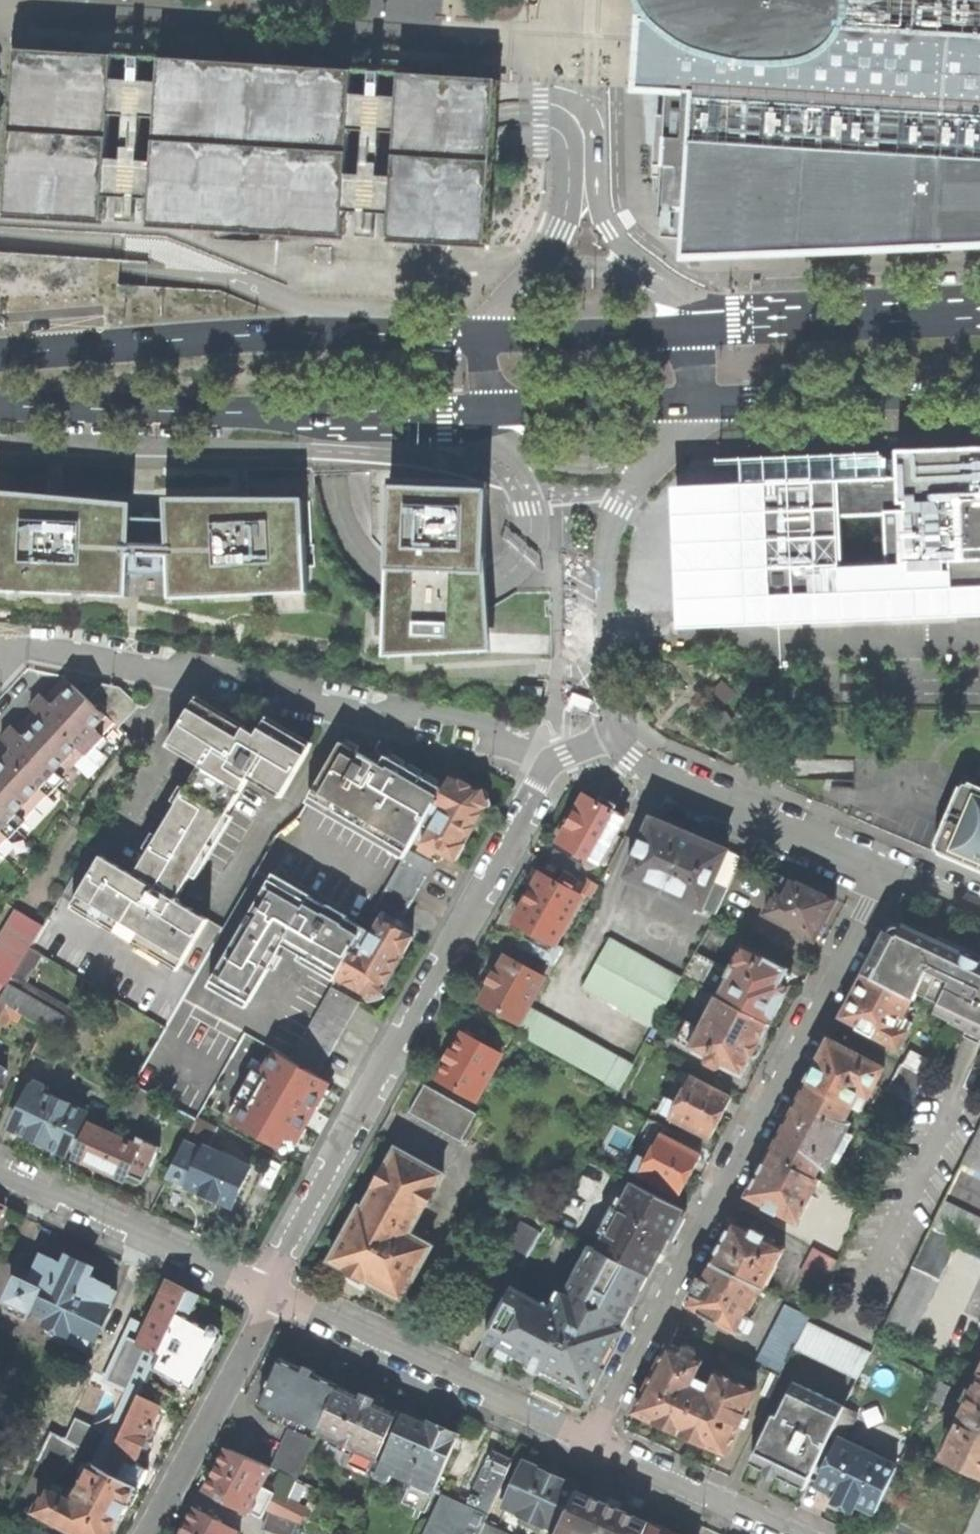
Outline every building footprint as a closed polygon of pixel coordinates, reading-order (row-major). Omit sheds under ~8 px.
[(716,257),(743,255),(880,253),(979,246),(979,0),(651,0),(658,12),(648,11),(645,58),(643,88),(663,90),(659,163),(658,175),(669,176),(667,234),(689,235),(688,256),(716,257)] [(110,55),(13,48),(2,213),(100,219),(101,196),(148,198),(146,222),(322,234),(338,235),(339,211),(386,213),(385,239),(483,244),(486,203),(490,137),(491,114),(493,91),(493,80),(395,74),(394,97),(347,94),(348,71),(156,58),(155,82),(109,79),(110,55)] [(127,69),(138,69),(139,57),(128,57),(127,69)] [(367,83),(377,84),(377,72),(367,72),(367,83)] [(897,452),(897,458),(883,459),(883,453),(739,458),(740,482),(736,482),(737,528),(734,528),(735,543),(735,556),(739,556),(741,604),(775,603),(776,624),(844,621),(843,600),(889,598),(890,619),(958,616),(957,595),(979,595),(979,449),(897,452)] [(413,480),(395,480),(395,556),(395,570),(491,574),(491,481),(413,480)] [(306,594),(307,498),(243,501),(235,501),(160,499),(161,521),(163,560),(167,603),(306,594)] [(133,508),(50,505),(42,504),(0,501),(0,592),(133,599),(133,562),(132,523),(133,508)] [(161,521),(132,523),(133,562),(163,560),(161,521)] [(491,608),(491,574),(395,570),(393,587),(386,658),(412,657),(494,654),(492,615),(491,608)] [(102,683),(85,694),(64,676),(45,696),(41,693),(36,699),(30,704),(34,708),(16,728),(12,724),(7,731),(1,736),(5,740),(0,745),(0,850),(12,837),(14,838),(29,821),(27,820),(51,794),(52,795),(68,778),(66,777),(87,752),(89,754),(104,737),(102,735),(114,721),(120,726),(140,704),(119,686),(102,683)] [(248,725),(198,695),(168,746),(201,765),(187,788),(181,785),(172,800),(178,804),(160,835),(154,832),(144,847),(150,850),(135,875),(117,864),(103,855),(72,909),(180,971),(209,920),(178,902),(192,877),(199,880),(235,818),(228,814),(249,779),(282,798),(311,749),(288,735),(265,722),(258,735),(247,727),(248,725)] [(311,796),(377,834),(413,771),(386,755),(384,758),(373,752),(370,758),(350,747),(342,742),(311,796)] [(974,783),(971,782),(969,783),(965,783),(962,786),(960,786),(936,842),(937,844),(937,849),(940,852),(941,854),(979,870),(979,769),(974,783)] [(377,834),(408,852),(408,851),(414,842),(419,833),(424,824),(444,789),(425,778),(413,771),(377,834)] [(451,775),(444,789),(424,824),(432,829),(427,838),(419,833),(414,842),(422,847),(421,850),(439,860),(443,854),(455,861),(465,844),(464,842),(471,831),(484,807),(491,806),(488,790),(480,792),(451,775)] [(601,885),(612,864),(602,859),(625,818),(613,811),(615,807),(604,801),(601,805),(584,796),(570,820),(559,841),(597,862),(586,882),(597,887),(601,885)] [(723,902),(743,857),(706,842),(704,846),(688,839),(673,833),(675,828),(653,818),(629,876),(716,915),(723,902)] [(575,875),(581,864),(554,848),(547,860),(575,875)] [(408,852),(387,888),(412,901),(432,864),(408,851),(408,852)] [(573,886),(560,879),(558,883),(541,874),(531,892),(516,920),(527,926),(531,928),(525,938),(522,936),(517,944),(536,955),(543,959),(544,957),(555,963),(565,946),(556,942),(581,896),(571,890),(573,886)] [(283,945),(338,975),(364,928),(334,910),(310,897),(308,900),(292,891),(271,879),(212,980),(249,1002),(283,945)] [(797,930),(815,939),(826,920),(838,899),(793,879),(784,895),(778,892),(766,914),(784,924),(783,926),(796,932),(797,930)] [(594,889),(597,887),(586,882),(581,890),(591,896),(594,889)] [(380,901),(404,914),(412,901),(387,888),(380,901)] [(45,924),(26,913),(19,909),(0,941),(0,995),(2,996),(9,984),(45,924)] [(366,994),(369,1003),(384,998),(382,989),(399,959),(413,936),(401,929),(404,923),(385,913),(373,934),(364,928),(338,975),(337,977),(366,994)] [(864,974),(912,999),(915,1000),(919,992),(939,1002),(935,1011),(976,1032),(979,1034),(979,962),(969,956),(904,925),(899,937),(887,931),(864,974)] [(527,926),(522,936),(525,938),(531,928),(527,926)] [(655,1025),(681,978),(611,939),(585,986),(655,1025)] [(529,966),(536,955),(517,944),(512,941),(505,953),(529,966)] [(682,977),(718,998),(719,997),(770,1024),(785,996),(791,984),(784,980),(790,969),(744,946),(733,966),(740,969),(737,975),(696,952),(682,977)] [(528,969),(529,966),(505,953),(504,956),(506,957),(528,969)] [(528,969),(506,957),(496,974),(482,1000),(519,1020),(544,977),(528,969)] [(550,973),(555,963),(544,957),(543,959),(538,967),(550,973)] [(859,1027),(899,1048),(908,1031),(902,1028),(907,1019),(903,1016),(912,999),(864,974),(852,996),(842,1016),(860,1025),(859,1027)] [(66,1018),(9,984),(2,996),(0,998),(18,1009),(25,1013),(46,1026),(58,1033),(66,1018)] [(331,986),(291,1058),(319,1074),(358,1001),(331,986)] [(469,1003),(474,994),(466,989),(460,998),(469,1003)] [(723,1063),(744,1074),(758,1049),(770,1024),(719,997),(718,998),(702,1028),(690,1021),(680,1038),(692,1045),(692,1047),(709,1055),(708,1058),(709,1061),(717,1066),(718,1066),(721,1065),(723,1063)] [(25,1013),(18,1009),(17,1010),(1,1000),(0,1001),(0,1022),(7,1026),(14,1015),(21,1020),(25,1013)] [(620,1089),(634,1064),(532,1008),(519,1031),(620,1089)] [(45,1058),(58,1033),(46,1026),(33,1052),(45,1058)] [(231,1058),(330,1114),(344,1089),(319,1074),(291,1058),(245,1033),(231,1058)] [(501,1054),(463,1033),(451,1055),(439,1076),(477,1097),(501,1054)] [(820,1057),(808,1081),(854,1105),(862,1109),(868,1096),(869,1096),(884,1067),(830,1038),(820,1057)] [(650,1056),(655,1046),(647,1041),(642,1051),(650,1056)] [(912,1050),(904,1065),(926,1076),(933,1060),(912,1050)] [(9,1068),(0,1063),(0,1086),(9,1068)] [(904,1065),(901,1063),(892,1080),(918,1093),(926,1076),(904,1065)] [(696,1129),(711,1137),(722,1117),(732,1097),(692,1076),(687,1086),(679,1082),(663,1112),(685,1123),(685,1125),(695,1130),(696,1129)] [(45,1086),(35,1081),(13,1126),(35,1137),(67,1152),(87,1111),(44,1090),(45,1086)] [(790,1115),(770,1153),(815,1177),(822,1165),(828,1168),(851,1123),(846,1120),(854,1105),(808,1081),(790,1115)] [(462,1141),(478,1112),(426,1083),(410,1111),(462,1141)] [(274,1149),(286,1128),(239,1103),(241,1100),(216,1085),(197,1118),(218,1129),(226,1116),(230,1119),(228,1123),(274,1149)] [(135,1146),(91,1125),(78,1154),(109,1168),(126,1177),(128,1173),(144,1181),(160,1146),(139,1136),(135,1146)] [(962,1162),(979,1171),(979,1126),(962,1162)] [(666,1186),(681,1194),(693,1171),(702,1154),(662,1134),(648,1159),(641,1155),(633,1169),(656,1181),(656,1183),(664,1187),(666,1186)] [(172,1177),(188,1189),(206,1147),(190,1139),(172,1177)] [(210,1199),(239,1211),(260,1166),(208,1143),(206,1147),(188,1189),(210,1199)] [(411,1232),(444,1173),(397,1147),(389,1162),(388,1162),(375,1185),(375,1187),(364,1206),(361,1204),(330,1259),(345,1267),(345,1269),(356,1275),(367,1281),(368,1280),(403,1299),(433,1244),(411,1232)] [(779,1210),(800,1221),(821,1180),(815,1177),(770,1153),(761,1171),(748,1193),(767,1204),(766,1206),(778,1213),(779,1210)] [(607,1233),(599,1248),(649,1275),(667,1240),(684,1208),(634,1181),(625,1198),(619,1195),(600,1230),(607,1233)] [(979,1238),(979,1216),(945,1199),(932,1226),(960,1240),(976,1247),(979,1238)] [(513,1217),(510,1223),(538,1238),(541,1232),(513,1217)] [(725,1238),(713,1262),(763,1287),(765,1288),(786,1246),(766,1236),(767,1234),(755,1227),(754,1230),(735,1220),(725,1238)] [(494,1252),(522,1267),(538,1238),(510,1223),(494,1252)] [(911,1339),(960,1240),(932,1226),(883,1326),(911,1339)] [(567,1378),(578,1384),(582,1375),(591,1380),(594,1374),(595,1374),(608,1350),(602,1347),(610,1331),(617,1335),(624,1321),(633,1305),(626,1301),(634,1286),(641,1289),(649,1275),(599,1248),(591,1243),(587,1251),(544,1228),(541,1232),(538,1238),(522,1267),(485,1337),(499,1345),(500,1343),(516,1351),(515,1353),(527,1359),(526,1360),(529,1362),(527,1366),(532,1368),(540,1373),(543,1369),(545,1370),(546,1369),(566,1380),(567,1378)] [(838,1258),(816,1246),(802,1274),(824,1287),(838,1258)] [(72,1326),(95,1337),(118,1290),(88,1276),(89,1274),(83,1271),(85,1266),(80,1263),(74,1260),(71,1266),(66,1263),(64,1265),(44,1255),(30,1284),(19,1278),(10,1298),(32,1308),(33,1305),(37,1307),(36,1310),(50,1316),(47,1322),(50,1323),(46,1332),(62,1341),(66,1332),(69,1333),(72,1326)] [(714,1317),(739,1330),(763,1287),(713,1262),(702,1282),(690,1304),(699,1310),(699,1311),(713,1318),(714,1317)] [(75,1413),(64,1437),(109,1462),(139,1396),(149,1374),(153,1367),(188,1291),(179,1286),(170,1282),(141,1343),(136,1341),(98,1424),(75,1413)] [(633,1305),(641,1289),(634,1286),(626,1301),(633,1305)] [(199,1295),(188,1291),(153,1367),(194,1389),(224,1334),(220,1332),(221,1329),(220,1327),(216,1324),(213,1324),(211,1327),(201,1322),(189,1315),(199,1295)] [(757,1359),(781,1373),(795,1347),(808,1321),(810,1315),(785,1303),(757,1359)] [(870,1350),(808,1321),(795,1347),(857,1377),(870,1350)] [(608,1350),(617,1335),(610,1331),(602,1347),(608,1350)] [(512,1358),(515,1353),(516,1351),(500,1343),(499,1345),(496,1350),(512,1358)] [(694,1378),(702,1360),(694,1356),(695,1352),(685,1346),(682,1350),(669,1344),(635,1411),(655,1420),(656,1422),(664,1425),(679,1432),(703,1382),(694,1378)] [(261,1401),(320,1428),(339,1384),(310,1371),(280,1357),(261,1401)] [(760,1392),(769,1397),(780,1375),(771,1370),(760,1392)] [(704,1442),(727,1452),(756,1387),(719,1371),(712,1386),(703,1382),(679,1432),(696,1440),(704,1443),(704,1442)] [(155,1377),(149,1374),(139,1396),(162,1406),(168,1409),(174,1395),(172,1390),(165,1389),(163,1387),(158,1381),(155,1377)] [(976,1387),(975,1388),(964,1410),(965,1411),(960,1421),(959,1421),(948,1444),(949,1444),(942,1460),(979,1476),(979,1380),(976,1387)] [(773,1473),(804,1489),(845,1405),(795,1381),(778,1415),(775,1414),(751,1462),(773,1473)] [(362,1395),(339,1384),(320,1428),(319,1431),(363,1451),(358,1462),(373,1468),(398,1411),(375,1401),(376,1398),(370,1395),(363,1392),(362,1395)] [(150,1431),(162,1406),(139,1396),(109,1462),(105,1469),(139,1487),(140,1488),(149,1470),(135,1463),(150,1431)] [(428,1426),(402,1414),(374,1476),(389,1483),(394,1472),(412,1480),(402,1503),(426,1513),(432,1499),(429,1497),(432,1489),(434,1490),(457,1436),(440,1428),(429,1423),(428,1426)] [(273,1467),(298,1479),(315,1439),(289,1429),(273,1467)] [(77,1533),(113,1533),(121,1519),(123,1518),(127,1511),(131,1504),(130,1504),(139,1487),(105,1469),(109,1462),(64,1437),(53,1431),(39,1457),(66,1472),(68,1469),(84,1478),(74,1498),(50,1486),(36,1511),(77,1533)] [(857,1502),(875,1511),(897,1466),(840,1439),(818,1484),(837,1493),(834,1498),(842,1502),(854,1508),(857,1502)] [(248,1510),(262,1517),(276,1493),(261,1485),(271,1466),(229,1448),(218,1468),(206,1489),(247,1511),(248,1510)] [(512,1460),(491,1451),(467,1504),(443,1494),(426,1533),(479,1533),(489,1511),(512,1460)] [(516,1486),(507,1482),(501,1495),(510,1499),(506,1507),(524,1515),(522,1519),(539,1527),(543,1517),(560,1525),(576,1489),(551,1477),(525,1466),(516,1486)] [(576,1489),(560,1525),(556,1533),(644,1533),(649,1521),(638,1516),(646,1499),(627,1491),(620,1508),(608,1503),(576,1489)] [(240,1533),(235,1531),(236,1530),(196,1508),(186,1528),(183,1533),(240,1533)] [(277,1533),(291,1533),(297,1521),(269,1511),(261,1528),(277,1533)] [(489,1511),(479,1533),(500,1533),(502,1531),(508,1532),(509,1518),(502,1517),(489,1511)] [(653,1522),(647,1533),(679,1533),(653,1522)]
